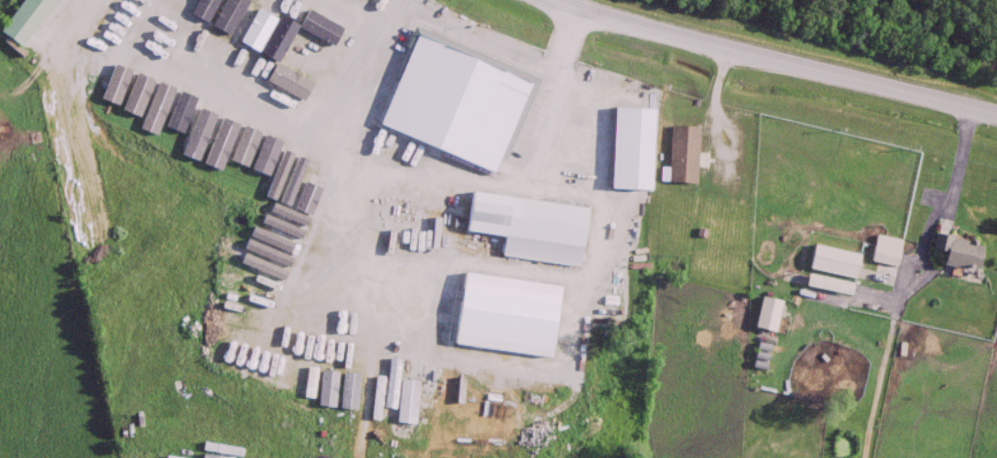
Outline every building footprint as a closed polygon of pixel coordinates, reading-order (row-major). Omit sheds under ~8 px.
[(0,31),(0,35),(20,50),(55,0),(22,0),(0,31)] [(300,20),(283,12),(266,46),(283,55),(300,20)] [(355,32),(336,23),(320,57),(339,65),(355,32)] [(320,40),(302,31),(287,57),(306,67),(320,40)] [(461,74),(469,58),(436,40),(427,56),(461,74)] [(106,45),(97,41),(80,76),(89,80),(106,45)] [(93,86),(102,89),(118,49),(109,46),(93,86)] [(140,101),(150,105),(166,70),(157,65),(140,101)] [(181,76),(170,71),(152,106),(163,111),(181,76)] [(218,90),(182,78),(168,117),(180,121),(180,119),(205,128),(218,90)] [(218,125),(234,133),(248,104),(231,96),(218,125)] [(437,137),(456,146),(473,109),(453,100),(437,137)] [(242,129),(261,138),(272,114),(253,105),(242,129)] [(279,156),(292,121),(276,115),(263,150),(279,156)] [(301,165),(314,129),(296,123),(284,159),(301,165)] [(696,185),(697,128),(669,127),(667,184),(696,185)] [(501,258),(580,268),(587,208),(469,194),(472,165),(462,164),(456,214),(467,215),(464,233),(503,238),(501,258)] [(931,251),(943,254),(941,265),(976,272),(981,245),(948,238),(951,223),(937,221),(931,251)] [(807,271),(853,280),(858,255),(812,247),(807,271)] [(898,252),(873,247),(869,263),(895,268),(898,252)] [(803,287),(849,299),(852,285),(807,273),(803,287)] [(780,302),(760,298),(754,330),(774,333),(780,302)] [(280,386),(291,388),(299,345),(289,343),(280,386)] [(298,389),(309,391),(317,348),(306,346),(298,389)] [(363,357),(353,356),(353,355),(323,350),(317,392),(346,396),(346,395),(357,396),(363,357)]
